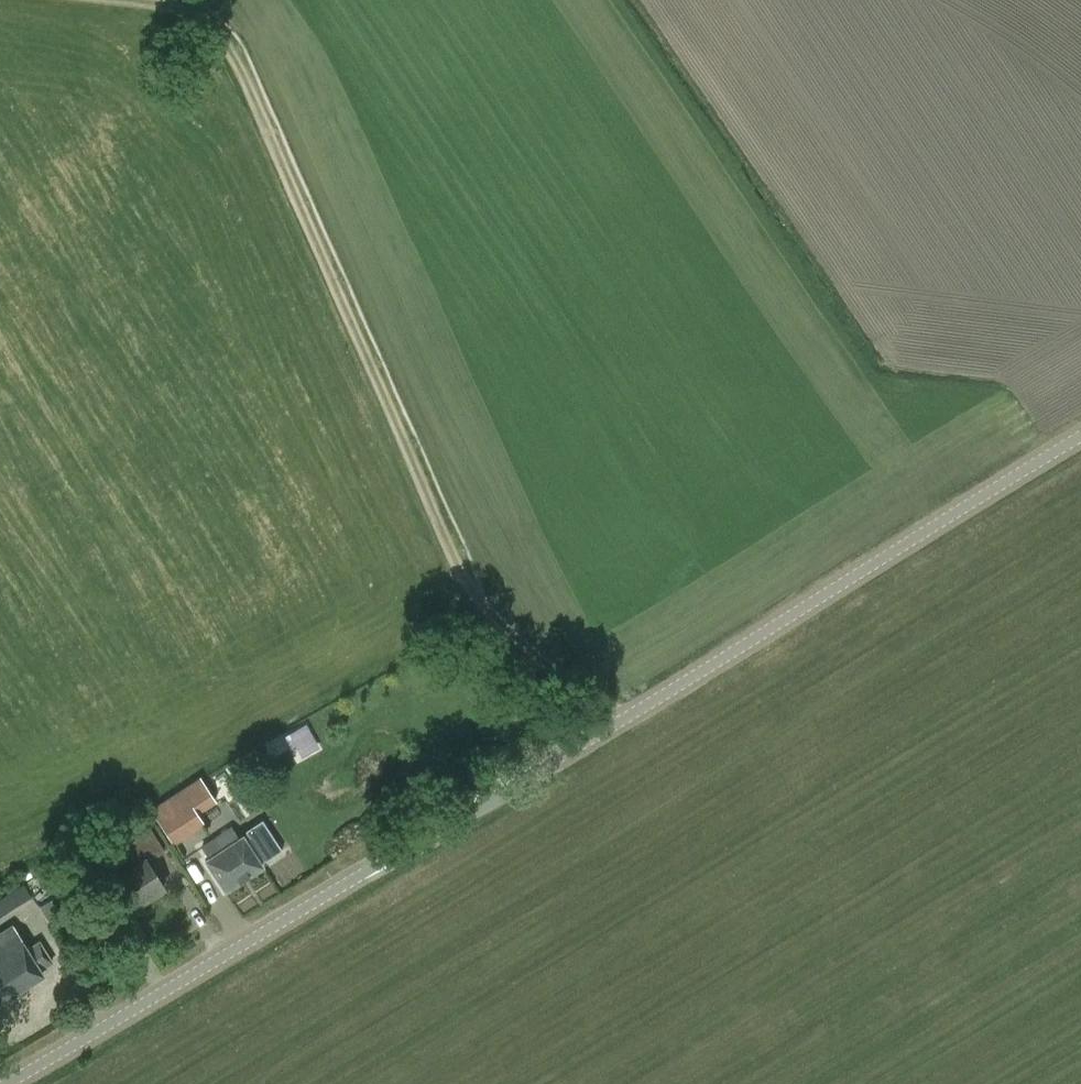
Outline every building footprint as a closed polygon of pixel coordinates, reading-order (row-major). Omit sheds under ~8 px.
[(298,755),(320,745),(309,721),(287,731),(298,755)] [(269,741),(275,755),(289,749),(282,734),(269,741)] [(217,800),(202,776),(151,808),(174,844),(206,824),(199,812),(217,800)] [(202,847),(209,858),(205,861),(226,892),(263,867),(260,862),(264,859),(265,861),(282,850),(262,820),(245,831),(249,837),(245,840),(242,836),(238,839),(231,828),(202,847)] [(147,863),(165,852),(151,829),(124,846),(136,864),(112,879),(132,910),(164,889),(147,863)] [(31,897),(23,884),(0,899),(0,917),(31,897)] [(48,921),(60,913),(51,899),(39,906),(48,921)] [(42,975),(40,972),(54,963),(39,941),(26,949),(12,927),(0,934),(0,1002),(42,975)]
